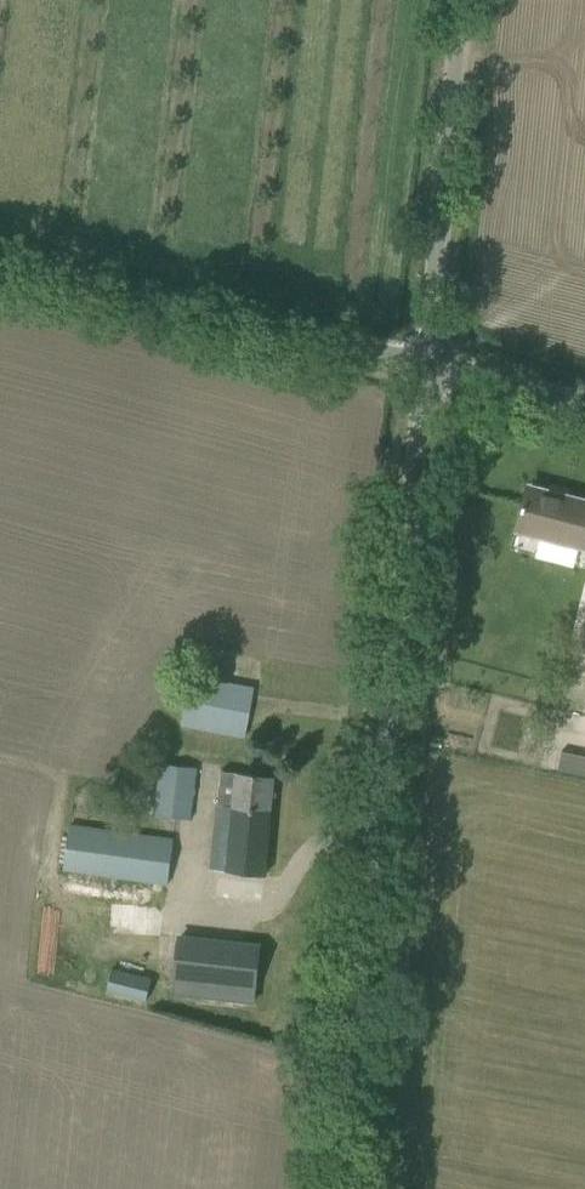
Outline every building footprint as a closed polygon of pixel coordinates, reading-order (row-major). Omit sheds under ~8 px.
[(516,530),(584,548),(584,500),(559,493),(557,498),(526,490),(516,530)] [(584,652),(584,613),(576,649),(584,652)] [(185,701),(181,723),(245,735),(254,687),(190,675),(185,701)] [(561,770),(584,772),(584,753),(562,751),(561,770)] [(152,816),(190,820),(197,768),(159,764),(152,816)] [(220,772),(210,870),(264,876),(274,777),(220,772)] [(63,871),(167,885),(173,839),(69,825),(63,871)] [(252,1002),(258,946),(199,939),(192,996),(252,1002)] [(106,992),(144,1003),(150,978),(112,968),(106,992)]
